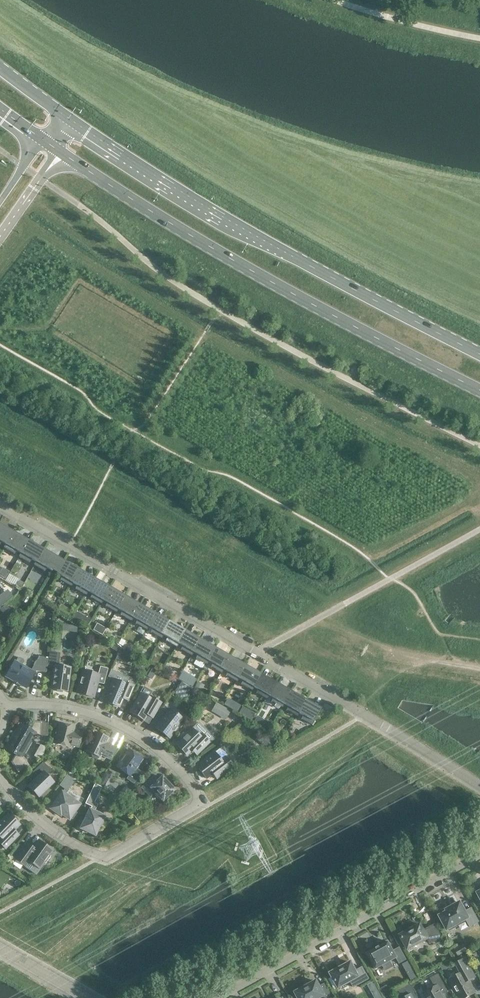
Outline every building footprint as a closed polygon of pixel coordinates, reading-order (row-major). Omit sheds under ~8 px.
[(0,525),(0,545),(1,542),(6,545),(13,533),(14,532),(9,529),(8,530),(0,525)] [(23,539),(13,533),(6,545),(4,548),(15,554),(16,551),(21,554),(28,542),(29,541),(24,538),(23,539)] [(39,547),(28,542),(21,554),(20,557),(30,563),(31,560),(36,563),(43,550),(44,550),(39,547)] [(54,556),(43,550),(36,563),(35,565),(45,571),(46,568),(52,572),(53,571),(54,572),(56,573),(56,574),(61,577),(60,580),(70,586),(72,583),(79,570),(69,565),(69,564),(61,560),(60,559),(54,555),(54,556)] [(5,578),(9,571),(3,567),(0,571),(0,575),(5,578)] [(84,573),(79,570),(72,583),(76,586),(75,589),(85,594),(87,592),(94,579),(84,573)] [(99,581),(94,579),(87,592),(92,594),(90,597),(100,603),(102,600),(109,588),(99,582),(99,581)] [(114,590),(109,587),(109,588),(102,600),(107,603),(105,606),(115,612),(117,609),(124,596),(114,591),(114,590)] [(129,599),(124,596),(117,609),(122,612),(120,615),(130,620),(132,618),(139,605),(129,599)] [(65,606),(60,603),(57,609),(62,612),(65,606)] [(0,609),(0,610),(4,615),(11,610),(6,604),(0,609)] [(144,607),(139,605),(132,618),(137,620),(135,623),(145,629),(147,626),(154,614),(144,608),(144,607)] [(72,618),(86,626),(90,619),(76,611),(72,618)] [(159,616),(154,613),(154,614),(147,626),(152,629),(150,632),(160,638),(162,635),(169,622),(159,617),(159,616)] [(92,629),(101,635),(105,628),(96,622),(92,629)] [(174,625),(170,622),(169,622),(162,635),(167,638),(165,641),(175,646),(177,644),(184,631),(174,625)] [(189,633),(185,630),(184,631),(177,644),(182,646),(180,649),(190,655),(192,652),(199,640),(189,634),(189,633)] [(205,642),(200,639),(199,640),(192,652),(197,655),(195,658),(206,664),(207,661),(214,648),(204,643),(205,642)] [(110,647),(117,651),(120,647),(113,643),(110,647)] [(121,647),(116,659),(127,663),(131,653),(121,647)] [(220,651),(215,648),(214,648),(207,661),(212,664),(210,667),(221,672),(222,669),(229,657),(219,651),(220,651)] [(58,666),(58,665),(60,653),(50,652),(48,665),(54,666),(52,687),(55,687),(54,690),(64,691),(65,689),(68,689),(71,667),(58,666)] [(26,688),(35,672),(36,671),(46,672),(48,657),(39,656),(31,670),(22,665),(24,662),(23,660),(19,658),(18,658),(15,662),(14,661),(6,676),(15,681),(15,680),(20,682),(19,684),(26,688)] [(235,659),(230,656),(229,657),(222,669),(227,672),(226,675),(236,681),(237,678),(245,666),(234,660),(235,659)] [(145,674),(152,678),(158,668),(151,664),(145,674)] [(250,668),(245,665),(245,666),(237,678),(242,681),(241,684),(251,690),(252,687),(260,674),(249,669),(250,668)] [(91,672),(92,670),(85,669),(85,671),(83,670),(77,693),(93,697),(97,682),(103,684),(107,669),(100,667),(98,674),(91,672)] [(192,677),(182,672),(178,679),(188,684),(192,677)] [(265,677),(260,674),(252,687),(257,690),(256,693),(266,698),(268,695),(275,683),(264,677),(265,677)] [(128,700),(134,687),(122,681),(122,683),(113,679),(104,701),(119,707),(122,698),(124,697),(128,699),(128,700)] [(204,685),(197,681),(194,687),(201,691),(204,685)] [(173,693),(180,697),(188,687),(182,682),(173,693)] [(280,685),(275,682),(275,683),(268,695),(272,698),(271,701),(281,707),(283,704),(290,692),(280,686),(280,685)] [(295,694),(290,691),(290,692),(283,704),(287,707),(286,710),(296,716),(298,713),(305,700),(295,694)] [(130,712),(144,720),(146,715),(152,719),(155,714),(154,714),(161,703),(149,696),(148,698),(141,693),(130,712)] [(310,703),(305,700),(298,713),(303,716),(301,718),(311,724),(320,708),(314,705),(314,706),(310,703)] [(241,706),(235,702),(232,709),(237,712),(241,706)] [(214,708),(225,714),(228,709),(217,703),(214,708)] [(184,720),(169,709),(155,727),(169,738),(184,720)] [(271,724),(257,715),(253,721),(268,730),(271,724)] [(11,740),(6,748),(16,754),(12,762),(18,772),(28,765),(22,756),(26,749),(27,749),(21,746),(25,739),(31,742),(31,741),(35,734),(38,735),(40,736),(41,723),(35,722),(30,730),(20,724),(15,733),(14,735),(15,735),(13,739),(12,738),(11,740)] [(187,755),(191,750),(197,756),(200,753),(199,752),(209,742),(210,743),(216,739),(198,722),(187,734),(185,733),(183,733),(180,736),(180,738),(181,739),(176,744),(187,755)] [(54,737),(55,737),(56,738),(55,744),(69,747),(70,745),(79,747),(82,734),(75,733),(75,734),(73,733),(74,727),(60,723),(58,730),(56,730),(54,731),(53,735),(54,737)] [(92,753),(92,754),(92,755),(92,757),(96,759),(98,758),(99,756),(100,757),(101,755),(110,759),(116,747),(109,744),(109,745),(106,744),(108,739),(94,732),(86,750),(92,753)] [(269,749),(275,742),(267,735),(261,742),(269,749)] [(40,744),(33,756),(38,759),(44,754),(45,747),(40,744)] [(141,772),(136,769),(135,768),(142,759),(129,749),(125,755),(122,755),(121,756),(120,757),(119,759),(120,761),(116,767),(129,776),(127,779),(133,783),(141,772)] [(220,760),(214,752),(197,766),(206,778),(212,774),(217,780),(217,779),(233,767),(225,756),(220,760)] [(47,775),(51,771),(43,762),(33,772),(37,777),(28,786),(33,791),(33,793),(33,794),(34,795),(35,796),(37,795),(38,797),(53,783),(47,775)] [(76,813),(76,812),(75,812),(80,804),(65,794),(75,780),(67,775),(59,785),(64,789),(50,808),(57,813),(57,812),(58,811),(69,820),(71,818),(72,819),(76,813)] [(158,780),(154,775),(140,788),(150,798),(155,793),(163,801),(174,790),(162,777),(158,780)] [(101,779),(98,785),(104,788),(107,782),(101,779)] [(95,811),(95,810),(98,804),(94,803),(102,787),(95,783),(85,803),(91,807),(81,828),(95,835),(99,825),(101,826),(105,816),(95,811)] [(1,821),(0,822),(0,843),(6,849),(19,835),(18,835),(16,837),(13,834),(14,833),(14,830),(20,825),(8,813),(1,821)] [(28,861),(30,862),(29,862),(39,870),(45,862),(45,863),(50,856),(48,855),(51,850),(52,850),(38,840),(38,841),(33,849),(31,848),(32,847),(26,843),(14,859),(25,866),(28,861)] [(440,916),(447,929),(449,928),(450,931),(457,927),(456,924),(466,919),(470,927),(479,922),(472,908),(465,911),(460,903),(453,907),(454,908),(440,916)] [(420,924),(400,935),(408,949),(427,938),(430,943),(442,937),(435,924),(429,927),(429,928),(424,931),(420,924)] [(383,965),(383,966),(386,971),(393,967),(390,961),(396,958),(399,963),(406,960),(400,947),(393,951),(389,943),(389,942),(388,942),(380,946),(379,947),(376,948),(375,949),(376,949),(368,953),(367,953),(368,954),(376,968),(376,969),(377,969),(383,965)] [(458,955),(467,951),(464,945),(455,950),(458,955)] [(474,975),(465,959),(455,964),(461,973),(449,980),(459,997),(466,997),(476,993),(469,981),(475,978),(474,975)] [(354,987),(369,979),(362,967),(355,971),(351,962),(331,973),(339,987),(350,981),(354,987)] [(450,964),(441,969),(444,975),(453,970),(450,964)] [(438,974),(430,978),(435,987),(423,993),(426,997),(445,997),(443,995),(448,992),(438,974)] [(304,984),(302,986),(303,989),(296,992),(299,997),(318,997),(323,995),(324,997),(330,993),(324,984),(319,987),(316,981),(309,985),(308,982),(304,984)]
